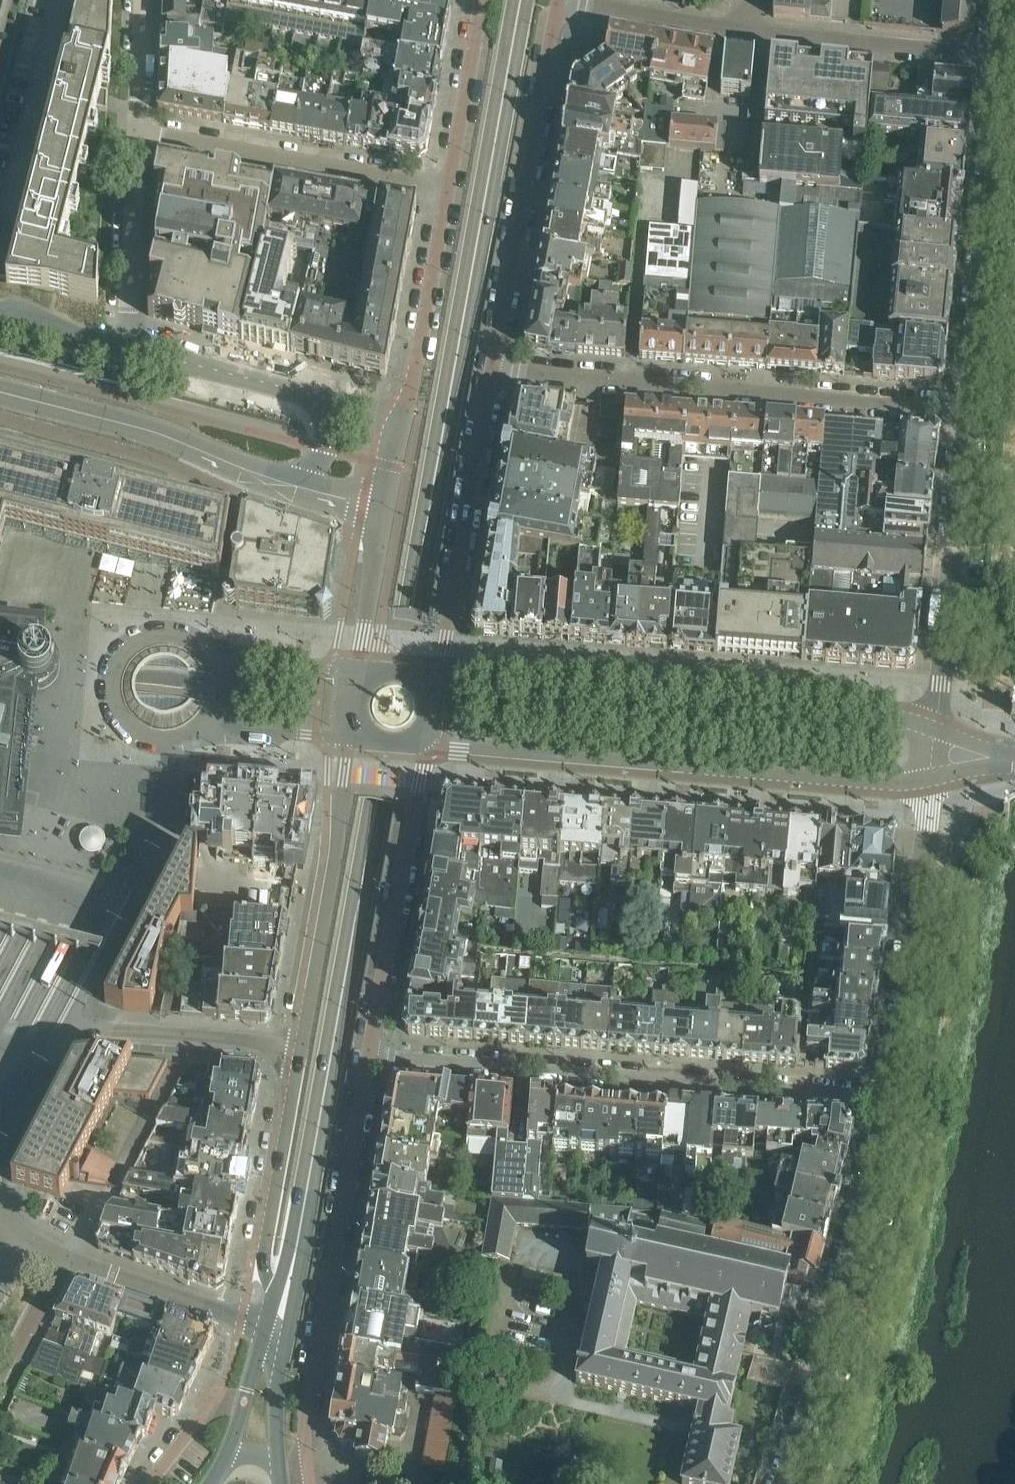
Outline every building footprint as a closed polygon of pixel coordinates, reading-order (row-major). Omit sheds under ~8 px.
[(50,291),(53,291),(97,303),(99,265),(59,255),(96,109),(107,112),(107,103),(108,95),(108,93),(100,91),(110,55),(112,0),(79,0),(20,234),(0,229),(0,278),(8,280),(7,286),(50,291)] [(163,21),(184,22),(185,0),(164,0),(163,21)] [(225,19),(228,0),(204,0),(199,22),(199,23),(223,27),(225,19)] [(225,19),(271,27),(276,0),(228,0),(225,19)] [(271,27),(317,35),(323,0),(276,0),(271,27)] [(317,35),(363,44),(366,29),(366,26),(369,13),(371,0),(323,0),(317,35)] [(448,27),(451,12),(445,5),(419,0),(371,0),(369,13),(448,27)] [(773,16),(830,22),(832,3),(811,1),(811,0),(775,0),(773,16)] [(864,0),(851,0),(851,20),(865,20),(864,0)] [(942,32),(974,35),(977,0),(945,0),(942,32)] [(369,13),(366,26),(366,29),(393,34),(390,51),(442,60),(448,27),(369,13)] [(163,21),(162,35),(197,37),(199,23),(199,22),(184,22),(163,21)] [(650,77),(656,39),(609,30),(609,33),(607,32),(604,45),(607,45),(605,56),(626,87),(638,79),(634,74),(650,77)] [(236,52),(214,50),(214,38),(197,37),(162,35),(161,58),(234,61),(236,52)] [(704,102),(714,49),(656,39),(650,77),(685,83),(682,98),(704,102)] [(246,41),(244,53),(260,56),(275,59),(277,47),(246,41)] [(360,60),(358,74),(384,79),(437,88),(442,60),(390,51),(363,46),(360,60)] [(750,96),(754,54),(724,51),(720,93),(750,96)] [(223,122),(247,126),(260,56),(244,53),(236,52),(234,61),(230,83),(223,122)] [(314,54),(312,66),(327,68),(329,56),(314,54)] [(284,60),(274,59),(260,56),(247,126),(271,130),(280,78),(284,60)] [(577,75),(572,82),(569,100),(605,106),(605,101),(607,100),(610,104),(623,95),(620,91),(626,87),(605,56),(577,75)] [(859,64),(784,57),(771,56),(767,93),(765,120),(854,127),(867,129),(870,101),(871,92),(873,66),(859,64)] [(223,122),(230,83),(234,61),(161,58),(160,80),(158,110),(170,112),(182,114),(223,122)] [(295,135),(320,140),(333,69),(327,68),(312,66),(308,65),(304,83),(295,135)] [(887,93),(890,67),(873,66),(871,92),(887,93)] [(333,69),(320,140),(345,144),(352,110),(358,74),(333,69)] [(918,70),(915,106),(945,109),(970,111),(973,77),(972,75),(970,75),(949,73),(918,70)] [(304,83),(280,78),(271,130),(295,135),(304,83)] [(407,109),(406,115),(432,120),(437,88),(384,79),(380,103),(379,104),(387,105),(407,109)] [(605,106),(569,100),(565,119),(643,133),(644,123),(614,118),(616,108),(605,106)] [(361,111),(352,110),(345,144),(367,148),(375,102),(370,101),(370,102),(362,101),(361,111)] [(870,101),(867,129),(867,132),(915,137),(967,141),(970,111),(945,109),(915,106),(870,101)] [(385,116),(387,105),(379,104),(380,103),(375,102),(367,148),(388,152),(392,133),(395,118),(385,116)] [(645,107),(644,123),(643,133),(642,143),(666,145),(723,151),(726,127),(672,121),(673,110),(645,107)] [(432,120),(406,115),(405,119),(395,117),(395,118),(392,133),(388,152),(409,156),(419,158),(426,153),(428,139),(432,120)] [(562,140),(609,149),(641,155),(642,143),(643,133),(565,119),(562,140)] [(861,191),(867,132),(867,129),(854,127),(765,120),(758,183),(784,185),(861,191)] [(916,182),(962,187),(967,141),(915,137),(914,154),(911,154),(909,166),(917,166),(916,182)] [(557,168),(593,174),(613,178),(615,166),(595,162),(596,155),(640,162),(641,155),(609,149),(562,140),(557,168)] [(664,169),(666,145),(642,143),(641,155),(640,162),(640,167),(664,169)] [(211,168),(161,159),(159,159),(154,185),(159,186),(153,222),(160,223),(158,235),(155,250),(166,251),(166,256),(156,254),(150,278),(157,280),(148,315),(203,329),(217,332),(240,338),(260,259),(263,242),(274,179),(216,169),(214,179),(209,178),(211,168)] [(557,168),(554,181),(552,196),(603,205),(608,206),(611,192),(590,188),(593,174),(557,168)] [(359,260),(404,268),(416,205),(274,179),(263,242),(288,247),(314,252),(359,260)] [(957,235),(962,187),(916,182),(891,180),(889,204),(901,205),(900,215),(890,214),(888,228),(899,229),(957,235)] [(645,277),(643,297),(639,357),(684,361),(689,301),(690,281),(695,230),(697,203),(699,185),(682,184),(678,228),(650,226),(645,277)] [(781,211),(766,368),(814,372),(819,319),(829,320),(830,305),(850,307),(858,225),(861,191),(784,185),(782,211),(781,211)] [(603,205),(552,196),(547,224),(583,230),(603,234),(606,220),(600,219),(603,205)] [(781,211),(697,203),(695,230),(690,281),(689,301),(684,361),(766,368),(781,211)] [(547,224),(546,229),(542,250),(590,258),(598,260),(601,247),(580,243),(583,230),(547,224)] [(850,307),(849,322),(848,327),(863,328),(873,226),(858,225),(850,307)] [(899,229),(894,279),(952,285),(957,235),(899,229)] [(260,259),(240,338),(289,350),(298,316),(273,310),(288,247),(263,242),(261,254),(260,259)] [(590,258),(542,250),(536,281),(580,289),(582,279),(587,280),(590,258)] [(333,361),(359,260),(314,252),(298,316),(289,350),(333,361)] [(385,374),(404,268),(359,260),(333,361),(385,374)] [(620,264),(619,283),(630,284),(632,266),(620,264)] [(894,331),(947,336),(952,285),(894,279),(888,330),(894,331)] [(580,289),(536,281),(525,345),(548,350),(553,323),(561,324),(566,296),(569,297),(570,292),(579,294),(580,289)] [(590,313),(579,312),(578,322),(575,352),(600,354),(606,282),(599,281),(598,297),(591,296),(590,313)] [(612,282),(606,282),(600,354),(624,356),(628,316),(616,315),(617,298),(611,298),(612,282)] [(844,374),(848,327),(849,322),(829,320),(819,319),(814,372),(844,374)] [(553,323),(548,350),(549,350),(549,349),(575,352),(578,322),(569,321),(568,326),(561,324),(553,323)] [(848,327),(846,352),(875,355),(872,376),(937,382),(943,376),(947,336),(894,331),(892,344),(876,343),(877,329),(863,328),(848,327)] [(507,443),(537,448),(546,398),(522,396),(515,401),(507,443)] [(565,453),(576,401),(564,400),(546,398),(537,448),(565,453)] [(599,419),(624,422),(626,405),(611,403),(600,403),(600,404),(599,419)] [(678,510),(683,450),(686,409),(626,405),(624,422),(620,480),(618,504),(678,510)] [(683,450),(709,451),(712,411),(686,409),(683,450)] [(731,453),(732,435),(734,413),(719,412),(712,411),(709,451),(717,452),(731,453)] [(732,435),(731,453),(729,475),(761,478),(766,416),(734,413),(732,435)] [(766,416),(761,478),(790,481),(795,418),(766,416)] [(795,418),(790,481),(818,483),(819,477),(820,466),(806,465),(807,455),(821,456),(824,421),(795,418)] [(815,522),(814,535),(857,539),(859,514),(862,479),(878,480),(878,476),(881,447),(882,425),(854,423),(824,421),(821,456),(820,466),(819,477),(818,483),(815,522)] [(931,429),(882,425),(881,447),(936,451),(938,436),(931,429)] [(565,453),(537,448),(507,443),(502,472),(586,488),(589,470),(595,471),(596,465),(593,464),(594,458),(565,453)] [(881,447),(878,476),(933,481),(936,451),(881,447)] [(230,517),(112,489),(103,486),(94,484),(0,460),(0,547),(6,525),(106,551),(215,578),(215,577),(221,579),(230,517)] [(502,472),(497,502),(586,519),(589,501),(590,501),(591,495),(588,494),(589,488),(586,488),(502,472)] [(721,578),(715,652),(748,655),(756,553),(759,519),(759,517),(761,478),(729,475),(726,516),(724,548),(721,578)] [(930,510),(933,481),(878,476),(878,480),(876,504),(930,510)] [(790,481),(761,478),(759,517),(796,520),(815,522),(818,483),(790,481)] [(862,479),(859,514),(885,517),(883,541),(927,545),(930,510),(876,504),(878,480),(862,479)] [(617,525),(497,502),(491,533),(520,538),(550,543),(579,549),(597,552),(599,542),(615,545),(617,525)] [(644,564),(637,646),(667,648),(672,582),(656,581),(660,512),(648,511),(644,564)] [(318,617),(325,612),(335,549),(330,542),(250,515),(242,519),(241,523),(233,577),(230,597),(235,604),(245,606),(318,617)] [(491,533),(474,626),(479,633),(512,635),(517,574),(519,557),(520,538),(491,533)] [(814,535),(813,548),(804,659),(908,668),(915,663),(927,545),(883,541),(857,539),(814,535)] [(517,574),(512,635),(542,638),(547,582),(550,543),(520,538),(519,557),(526,558),(525,575),(517,574)] [(784,555),(776,657),(804,659),(813,548),(793,547),(786,546),(785,555),(784,555)] [(576,590),(572,640),(608,643),(612,586),(613,577),(599,576),(601,553),(597,552),(579,549),(576,585),(576,590)] [(102,553),(95,587),(141,596),(142,589),(149,590),(151,580),(146,579),(145,581),(134,579),(138,560),(102,553)] [(756,553),(748,655),(776,657),(784,555),(756,553)] [(613,567),(629,568),(630,557),(614,555),(613,567)] [(628,587),(612,586),(608,643),(637,646),(644,564),(638,564),(638,568),(630,568),(628,587)] [(673,575),(672,582),(667,648),(715,652),(721,578),(673,575)] [(572,584),(547,582),(542,638),(572,640),(576,590),(571,589),(572,584)] [(6,835),(13,836),(31,767),(53,683),(70,617),(0,598),(0,834),(6,835)] [(252,861),(252,860),(257,791),(221,788),(220,788),(219,788),(218,789),(217,790),(216,791),(215,792),(214,793),(214,794),(214,795),(213,804),(209,803),(208,814),(207,814),(207,815),(203,815),(200,820),(199,831),(201,837),(216,838),(216,845),(217,846),(216,858),(252,861)] [(298,862),(309,800),(305,795),(278,793),(278,792),(257,791),(252,860),(272,862),(273,855),(280,856),(280,860),(298,862)] [(441,811),(431,866),(458,871),(469,872),(478,874),(480,854),(485,799),(459,797),(449,796),(442,802),(441,811)] [(480,854),(478,874),(488,876),(486,893),(485,908),(496,910),(496,917),(516,919),(517,897),(519,873),(520,863),(525,803),(485,799),(480,854)] [(520,863),(519,873),(537,875),(537,865),(537,863),(543,864),(540,898),(542,898),(541,907),(555,908),(556,896),(557,884),(564,806),(525,803),(520,863)] [(564,806),(557,884),(597,887),(598,870),(600,870),(605,809),(564,806)] [(605,809),(600,870),(614,871),(611,899),(624,900),(623,908),(627,908),(629,883),(635,812),(605,809)] [(635,812),(629,883),(647,884),(649,870),(661,871),(666,814),(635,812)] [(661,871),(660,879),(674,880),(674,884),(673,894),(681,895),(679,916),(688,917),(689,913),(690,895),(697,817),(666,814),(661,871)] [(689,913),(688,917),(720,919),(722,888),(723,886),(728,819),(697,817),(690,895),(689,913)] [(728,819),(723,886),(736,887),(736,889),(736,891),(751,892),(753,892),(759,822),(728,819)] [(759,822),(753,892),(756,892),(770,893),(784,895),(786,872),(790,824),(759,822)] [(784,895),(784,902),(787,903),(788,895),(801,896),(801,887),(815,888),(816,879),(821,827),(790,824),(786,872),(784,895)] [(821,827),(816,881),(828,882),(848,884),(848,882),(852,830),(821,827)] [(81,840),(81,842),(81,844),(81,845),(82,847),(86,845),(98,851),(99,850),(100,849),(102,848),(102,846),(103,845),(104,843),(104,842),(104,840),(92,834),(92,830),(90,830),(88,830),(86,831),(85,832),(84,833),(82,835),(82,836),(81,838),(81,840)] [(852,830),(848,882),(892,885),(894,859),(894,858),(896,841),(889,833),(868,831),(852,830)] [(192,915),(197,850),(187,845),(157,902),(105,1003),(123,1010),(151,1012),(166,942),(181,914),(192,915)] [(431,866),(426,896),(475,905),(474,907),(485,909),(485,908),(486,893),(488,876),(478,874),(469,872),(458,871),(431,866)] [(828,882),(824,927),(886,932),(886,931),(887,925),(891,895),(887,894),(888,886),(892,886),(892,885),(848,882),(848,884),(828,882)] [(426,896),(421,926),(458,932),(461,916),(472,918),(474,907),(475,905),(426,896)] [(200,914),(199,924),(210,925),(217,934),(233,935),(229,961),(279,966),(287,921),(247,918),(200,914)] [(421,926),(415,955),(463,964),(464,960),(465,951),(468,934),(458,932),(421,926)] [(812,950),(811,960),(822,960),(840,962),(881,965),(886,937),(845,934),(844,950),(839,949),(839,948),(822,946),(822,947),(821,951),(813,950),(812,950)] [(554,938),(552,951),(566,952),(567,939),(554,938)] [(623,942),(612,942),(611,955),(622,956),(623,942)] [(779,951),(778,968),(787,968),(788,952),(779,951)] [(415,955),(410,985),(428,988),(446,991),(458,993),(458,991),(461,977),(479,980),(480,967),(463,964),(415,955)] [(172,957),(170,966),(185,968),(186,958),(172,957)] [(204,959),(202,988),(274,994),(279,966),(229,961),(204,959)] [(809,981),(808,986),(825,987),(877,991),(881,965),(840,962),(839,977),(834,976),(835,974),(821,973),(817,973),(817,977),(810,977),(809,981)] [(570,981),(571,972),(560,971),(559,981),(570,981)] [(478,993),(474,1039),(501,1041),(506,981),(492,980),(490,994),(478,993)] [(506,981),(501,1041),(527,1043),(532,983),(506,981)] [(532,983),(527,1043),(554,1046),(559,986),(532,983)] [(613,990),(608,1050),(634,1052),(637,1015),(638,1005),(624,1004),(625,991),(617,990),(617,983),(613,983),(613,990)] [(405,1014),(404,1029),(408,1034),(446,1037),(449,1010),(445,1010),(446,991),(428,988),(410,985),(405,1014)] [(264,1022),(270,1017),(274,994),(202,988),(183,986),(180,1015),(218,1018),(218,1019),(264,1022)] [(559,986),(554,1046),(581,1048),(585,1002),(586,988),(572,987),(559,986)] [(637,1015),(634,1052),(662,1054),(667,987),(663,987),(663,994),(653,993),(652,1011),(653,1011),(653,1016),(637,1015)] [(667,987),(662,1054),(689,1057),(692,1010),(679,1009),(680,995),(671,995),(671,987),(667,987)] [(813,999),(812,1013),(820,1014),(832,1015),(873,1018),(877,991),(825,987),(824,1000),(813,999)] [(585,1002),(581,1048),(608,1050),(613,990),(609,990),(586,988),(585,1002)] [(692,1010),(689,1057),(715,1059),(720,1007),(721,991),(717,991),(716,998),(707,998),(706,1011),(692,1010)] [(449,1010),(446,1037),(474,1039),(478,993),(464,992),(463,995),(450,993),(449,1010)] [(772,1020),(769,1063),(796,1065),(796,1064),(798,1042),(798,1039),(799,1034),(799,1028),(800,1018),(801,1012),(800,1011),(800,1004),(782,1002),(780,1021),(772,1020)] [(720,1007),(715,1059),(742,1061),(746,1009),(724,1007),(720,1007)] [(746,1009),(742,1061),(769,1063),(772,1020),(773,1011),(746,1009)] [(799,1034),(798,1039),(868,1044),(873,1018),(832,1015),(820,1014),(819,1026),(809,1026),(809,1029),(808,1035),(799,1034)] [(798,1039),(798,1042),(807,1043),(806,1053),(818,1054),(817,1066),(824,1066),(824,1068),(859,1071),(865,1066),(868,1044),(798,1039)] [(74,1060),(11,1182),(60,1196),(113,1095),(149,1098),(167,1062),(99,1057),(74,1060)] [(197,1084),(196,1089),(256,1100),(260,1076),(255,1069),(222,1067),(209,1066),(207,1077),(199,1075),(197,1084)] [(452,1110),(470,1113),(472,1087),(398,1081),(392,1086),(385,1123),(435,1132),(439,1112),(451,1114),(452,1110)] [(186,1082),(184,1089),(195,1091),(196,1089),(197,1084),(186,1082)] [(506,1158),(511,1090),(472,1087),(470,1113),(467,1141),(485,1142),(486,1134),(497,1136),(494,1165),(505,1166),(506,1158)] [(256,1100),(196,1089),(195,1091),(194,1100),(203,1102),(201,1117),(210,1119),(251,1126),(256,1100)] [(525,1173),(522,1202),(538,1203),(540,1179),(539,1179),(542,1142),(553,1142),(557,1094),(531,1092),(529,1120),(526,1151),(525,1173)] [(553,1147),(579,1149),(583,1101),(574,1100),(574,1096),(557,1094),(553,1142),(553,1147)] [(607,1152),(611,1103),(601,1102),(601,1098),(584,1096),(583,1101),(579,1149),(607,1152)] [(607,1152),(634,1155),(638,1106),(639,1101),(621,1099),(621,1104),(611,1103),(607,1152)] [(662,1157),(666,1103),(648,1102),(648,1106),(638,1106),(634,1155),(662,1157)] [(662,1157),(661,1169),(673,1170),(670,1212),(683,1213),(685,1190),(686,1176),(692,1105),(666,1103),(662,1157)] [(709,1178),(711,1163),(715,1107),(692,1105),(686,1176),(709,1178)] [(728,1169),(733,1109),(715,1107),(711,1163),(722,1164),(721,1178),(727,1178),(728,1169)] [(745,1173),(746,1158),(752,1158),(753,1152),(756,1110),(733,1109),(728,1169),(728,1172),(740,1173),(745,1173)] [(194,1133),(191,1149),(242,1159),(242,1157),(246,1155),(247,1146),(245,1143),(248,1126),(251,1127),(251,1126),(210,1119),(209,1128),(201,1127),(202,1121),(198,1120),(199,1117),(164,1110),(156,1126),(194,1133)] [(753,1152),(778,1154),(781,1112),(756,1110),(753,1152)] [(805,1143),(807,1114),(781,1112),(778,1154),(783,1155),(791,1155),(792,1146),(794,1146),(794,1142),(802,1142),(805,1143)] [(849,1117),(807,1114),(805,1143),(802,1142),(801,1158),(843,1168),(853,1123),(849,1117)] [(385,1123),(380,1151),(431,1160),(437,1162),(441,1143),(434,1141),(435,1132),(385,1123)] [(178,1147),(175,1163),(181,1164),(181,1165),(179,1165),(176,1180),(178,1180),(178,1182),(185,1183),(189,1184),(236,1192),(236,1191),(240,1189),(241,1180),(239,1177),(242,1159),(191,1149),(178,1147)] [(515,1159),(506,1158),(505,1166),(494,1165),(492,1199),(522,1202),(525,1173),(526,1151),(516,1150),(515,1159)] [(427,1182),(431,1160),(380,1151),(375,1179),(432,1189),(433,1183),(427,1182)] [(780,1165),(777,1179),(837,1193),(843,1168),(801,1158),(791,1155),(783,1155),(781,1166),(780,1165)] [(578,1164),(575,1206),(591,1208),(584,1191),(589,1181),(581,1164),(578,1164)] [(81,1173),(79,1181),(87,1183),(89,1175),(81,1173)] [(122,1190),(180,1200),(181,1199),(188,1201),(189,1195),(187,1194),(188,1189),(184,1188),(185,1183),(178,1182),(130,1174),(122,1190)] [(375,1179),(371,1203),(453,1218),(455,1209),(444,1207),(445,1199),(431,1197),(432,1189),(375,1179)] [(784,1195),(781,1207),(831,1221),(835,1205),(837,1193),(777,1179),(773,1192),(784,1195)] [(182,1200),(178,1218),(233,1227),(236,1208),(234,1208),(236,1192),(189,1184),(188,1189),(187,1194),(189,1195),(188,1201),(181,1199),(180,1200),(182,1200)] [(632,1211),(538,1203),(522,1202),(492,1199),(482,1258),(509,1263),(515,1226),(588,1232),(588,1230),(621,1233),(627,1234),(631,1216),(632,1211)] [(371,1203),(366,1232),(452,1247),(452,1246),(443,1227),(444,1221),(468,1225),(469,1221),(453,1218),(371,1203)] [(771,1233),(824,1247),(831,1221),(781,1207),(773,1205),(770,1215),(775,1217),(771,1233)] [(158,1214),(113,1206),(101,1228),(154,1237),(158,1214)] [(178,1218),(158,1214),(154,1237),(196,1245),(229,1251),(233,1227),(178,1218)] [(627,1291),(750,1318),(751,1313),(762,1315),(759,1329),(774,1332),(776,1320),(777,1320),(787,1278),(789,1270),(766,1265),(767,1261),(703,1246),(708,1225),(700,1224),(662,1216),(661,1222),(631,1216),(627,1234),(621,1233),(619,1240),(593,1234),(586,1268),(590,1269),(588,1277),(599,1280),(595,1298),(624,1304),(627,1291)] [(813,1285),(824,1247),(771,1233),(709,1217),(708,1222),(701,1221),(700,1224),(708,1225),(703,1246),(767,1261),(766,1265),(789,1270),(787,1278),(813,1285)] [(101,1228),(95,1240),(99,1250),(133,1262),(138,1234),(101,1228)] [(452,1247),(366,1232),(361,1260),(415,1269),(418,1251),(447,1256),(448,1256),(450,1255),(451,1254),(452,1253),(452,1252),(453,1251),(453,1250),(453,1249),(453,1248),(452,1247)] [(133,1262),(190,1280),(196,1245),(154,1237),(138,1234),(133,1262)] [(217,1289),(223,1284),(229,1251),(196,1245),(190,1280),(217,1289)] [(355,1294),(353,1301),(409,1311),(416,1312),(420,1313),(432,1315),(434,1304),(418,1301),(419,1296),(415,1295),(420,1270),(415,1269),(361,1260),(355,1294)] [(72,1286),(55,1319),(74,1325),(70,1338),(66,1349),(78,1353),(100,1291),(79,1284),(72,1286)] [(111,1337),(118,1319),(124,1299),(100,1291),(78,1353),(91,1358),(100,1333),(111,1337)] [(730,1434),(733,1419),(727,1417),(742,1354),(750,1318),(627,1291),(624,1304),(595,1298),(591,1312),(582,1310),(575,1344),(581,1345),(582,1341),(585,1341),(576,1384),(617,1393),(616,1396),(625,1398),(625,1395),(697,1411),(681,1483),(730,1483),(741,1437),(730,1434)] [(171,1315),(124,1299),(118,1319),(153,1332),(164,1335),(171,1315)] [(353,1301),(345,1348),(433,1364),(436,1344),(415,1340),(420,1313),(416,1312),(409,1311),(353,1301)] [(164,1335),(153,1332),(148,1347),(200,1365),(213,1337),(209,1328),(188,1321),(171,1315),(164,1335)] [(70,1338),(49,1331),(43,1341),(66,1349),(70,1338)] [(188,1391),(200,1365),(148,1347),(131,1341),(130,1343),(115,1338),(113,1343),(129,1348),(127,1354),(143,1360),(138,1374),(188,1391)] [(43,1341),(29,1369),(56,1378),(65,1381),(78,1386),(84,1370),(102,1377),(107,1363),(91,1358),(78,1353),(66,1349),(43,1341)] [(420,1367),(416,1391),(446,1396),(456,1398),(460,1378),(461,1369),(433,1364),(345,1348),(340,1378),(379,1384),(382,1369),(394,1371),(396,1363),(420,1367)] [(774,1388),(783,1391),(790,1365),(755,1357),(747,1382),(774,1388)] [(107,1363),(102,1377),(118,1383),(127,1386),(121,1401),(155,1412),(171,1417),(178,1414),(188,1391),(138,1374),(107,1363)] [(56,1378),(54,1384),(63,1387),(65,1381),(56,1378)] [(401,1388),(379,1384),(340,1378),(331,1429),(337,1430),(336,1438),(340,1444),(357,1447),(355,1457),(382,1462),(386,1438),(400,1440),(404,1436),(406,1424),(404,1418),(406,1405),(398,1404),(401,1388)] [(90,1422),(141,1439),(147,1437),(155,1412),(121,1401),(82,1387),(81,1392),(90,1395),(86,1404),(95,1407),(90,1422)] [(456,1398),(446,1396),(416,1391),(416,1392),(435,1395),(421,1468),(443,1472),(456,1398)] [(128,1466),(141,1439),(90,1422),(75,1416),(65,1445),(128,1466)] [(65,1445),(59,1462),(72,1467),(66,1483),(120,1483),(128,1466),(65,1445)]
